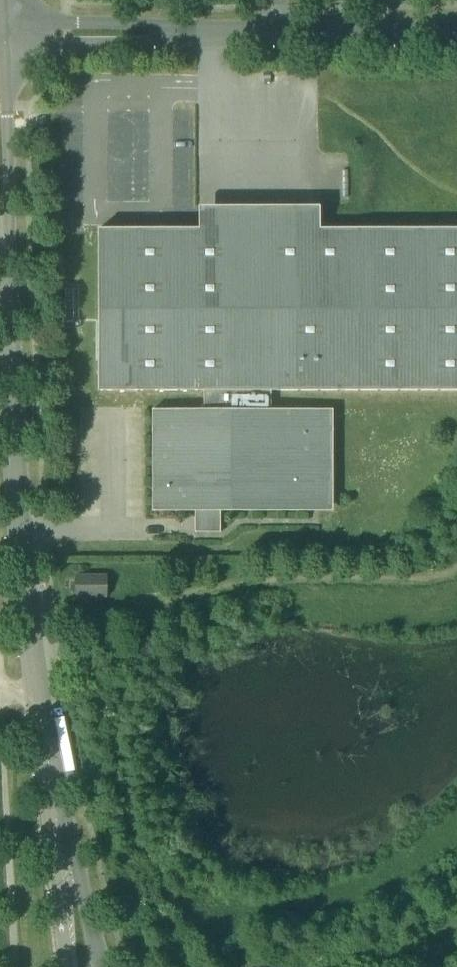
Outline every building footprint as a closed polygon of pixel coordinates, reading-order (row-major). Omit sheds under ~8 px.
[(99,231),(99,230),(98,230),(98,232),(99,232),(99,390),(98,390),(98,392),(100,392),(100,391),(204,391),(271,391),(456,391),(456,231),(99,231)] [(271,391),(204,391),(204,411),(154,411),(154,410),(152,411),(152,412),(153,412),(153,511),(152,511),(152,512),(154,512),(154,511),(195,511),(220,511),(308,511),(308,512),(310,512),(310,510),(309,510),(309,412),(310,412),(310,410),(308,410),(308,411),(271,411),(271,391)] [(332,410),(310,410),(310,412),(309,412),(309,510),(310,510),(310,512),(332,512),(332,410)] [(220,511),(195,511),(195,533),(220,533),(220,511)] [(105,581),(74,581),(74,586),(74,599),(74,603),(104,603),(105,581)] [(74,599),(74,586),(63,586),(63,594),(68,594),(68,599),(74,599)]
